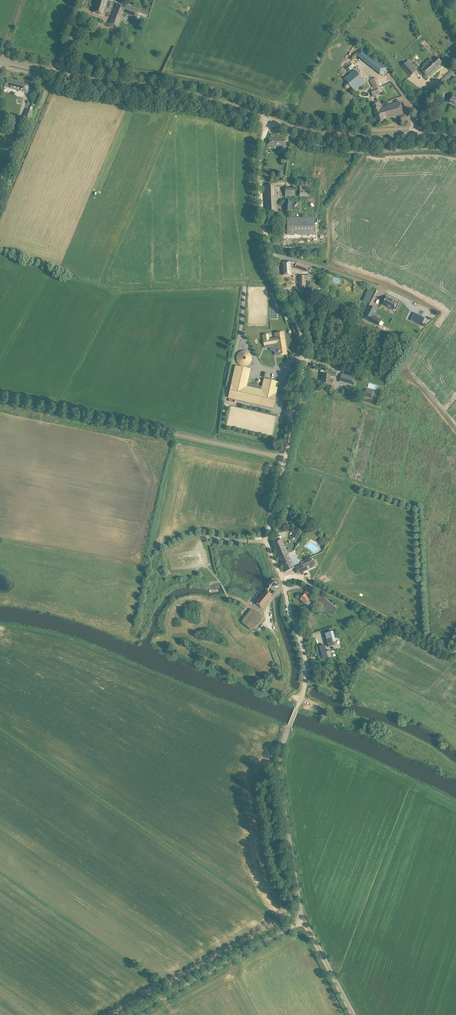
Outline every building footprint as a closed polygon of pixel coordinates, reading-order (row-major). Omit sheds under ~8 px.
[(108,0),(96,0),(93,12),(104,15),(108,0)] [(117,4),(109,24),(118,27),(123,13),(136,19),(140,10),(126,4),(125,6),(118,4),(117,4)] [(356,55),(381,75),(387,68),(362,48),(356,55)] [(427,77),(437,69),(436,68),(442,63),(437,57),(433,61),(431,58),(427,62),(429,64),(425,68),(424,66),(421,69),(427,77)] [(411,76),(415,72),(410,66),(412,64),(409,61),(402,66),(411,76)] [(355,70),(345,79),(347,82),(344,85),(344,87),(346,89),(347,89),(351,86),(355,91),(365,82),(355,70)] [(17,91),(18,91),(23,92),(27,93),(29,84),(20,82),(20,83),(9,80),(9,79),(7,78),(4,87),(17,90),(17,91)] [(382,92),(376,78),(372,80),(375,88),(374,89),(377,95),(382,92)] [(373,104),(377,119),(378,123),(385,121),(385,119),(399,116),(398,116),(400,123),(408,120),(405,114),(404,114),(400,102),(381,107),(379,103),(373,104)] [(32,119),(35,109),(29,107),(26,117),(32,119)] [(286,139),(269,139),(268,145),(266,145),(266,151),(271,151),(271,146),(276,146),(276,149),(279,149),(279,147),(285,147),(286,139)] [(265,185),(266,212),(277,211),(276,200),(278,200),(278,198),(276,198),(276,185),(265,185)] [(285,188),(285,197),(295,197),(295,188),(285,188)] [(287,217),(287,234),(314,234),(314,217),(287,217)] [(291,262),(282,262),(283,275),(292,275),(291,266),(307,271),(308,267),(293,262),(291,262)] [(299,276),(299,288),(305,288),(305,279),(310,279),(310,275),(304,275),(304,276),(299,276)] [(398,306),(396,305),(397,302),(387,297),(383,304),(394,310),(394,309),(396,310),(398,306)] [(364,318),(379,326),(381,320),(373,315),(376,309),(371,306),(364,318)] [(415,313),(411,320),(421,326),(425,318),(415,313)] [(269,334),(263,335),(264,345),(276,344),(278,355),(287,354),(284,332),(275,333),(275,337),(269,338),(269,334)] [(247,367),(253,354),(240,349),(235,361),(247,367)] [(229,397),(272,407),(278,383),(264,379),(264,380),(267,380),(265,391),(243,386),(247,369),(250,370),(250,369),(236,366),(232,383),(229,397)] [(322,386),(328,387),(329,383),(333,384),(333,380),(329,380),(329,377),(336,377),(336,372),(327,371),(326,374),(323,374),(322,386)] [(341,374),(339,382),(351,385),(353,377),(341,374)] [(292,537),(297,539),(302,531),(297,528),(292,537)] [(272,543),(278,557),(287,553),(281,538),(272,543)] [(287,553),(278,557),(285,572),(294,568),(287,553)] [(307,562),(301,565),(304,571),(310,569),(307,562)] [(256,603),(261,607),(272,595),(267,590),(256,603)] [(311,602),(309,600),(310,599),(306,595),(309,593),(307,590),(303,594),(304,595),(300,599),(305,604),(307,606),(311,602)] [(334,614),(338,608),(319,593),(312,602),(327,615),(330,611),(334,614)] [(242,616),(248,609),(244,606),(239,613),(242,616)] [(255,627),(263,617),(256,611),(251,609),(243,618),(242,622),(250,630),(255,627)] [(333,631),(325,633),(328,647),(337,645),(333,631)] [(324,644),(319,646),(321,653),(322,659),(331,656),(330,650),(326,651),(324,644)]
